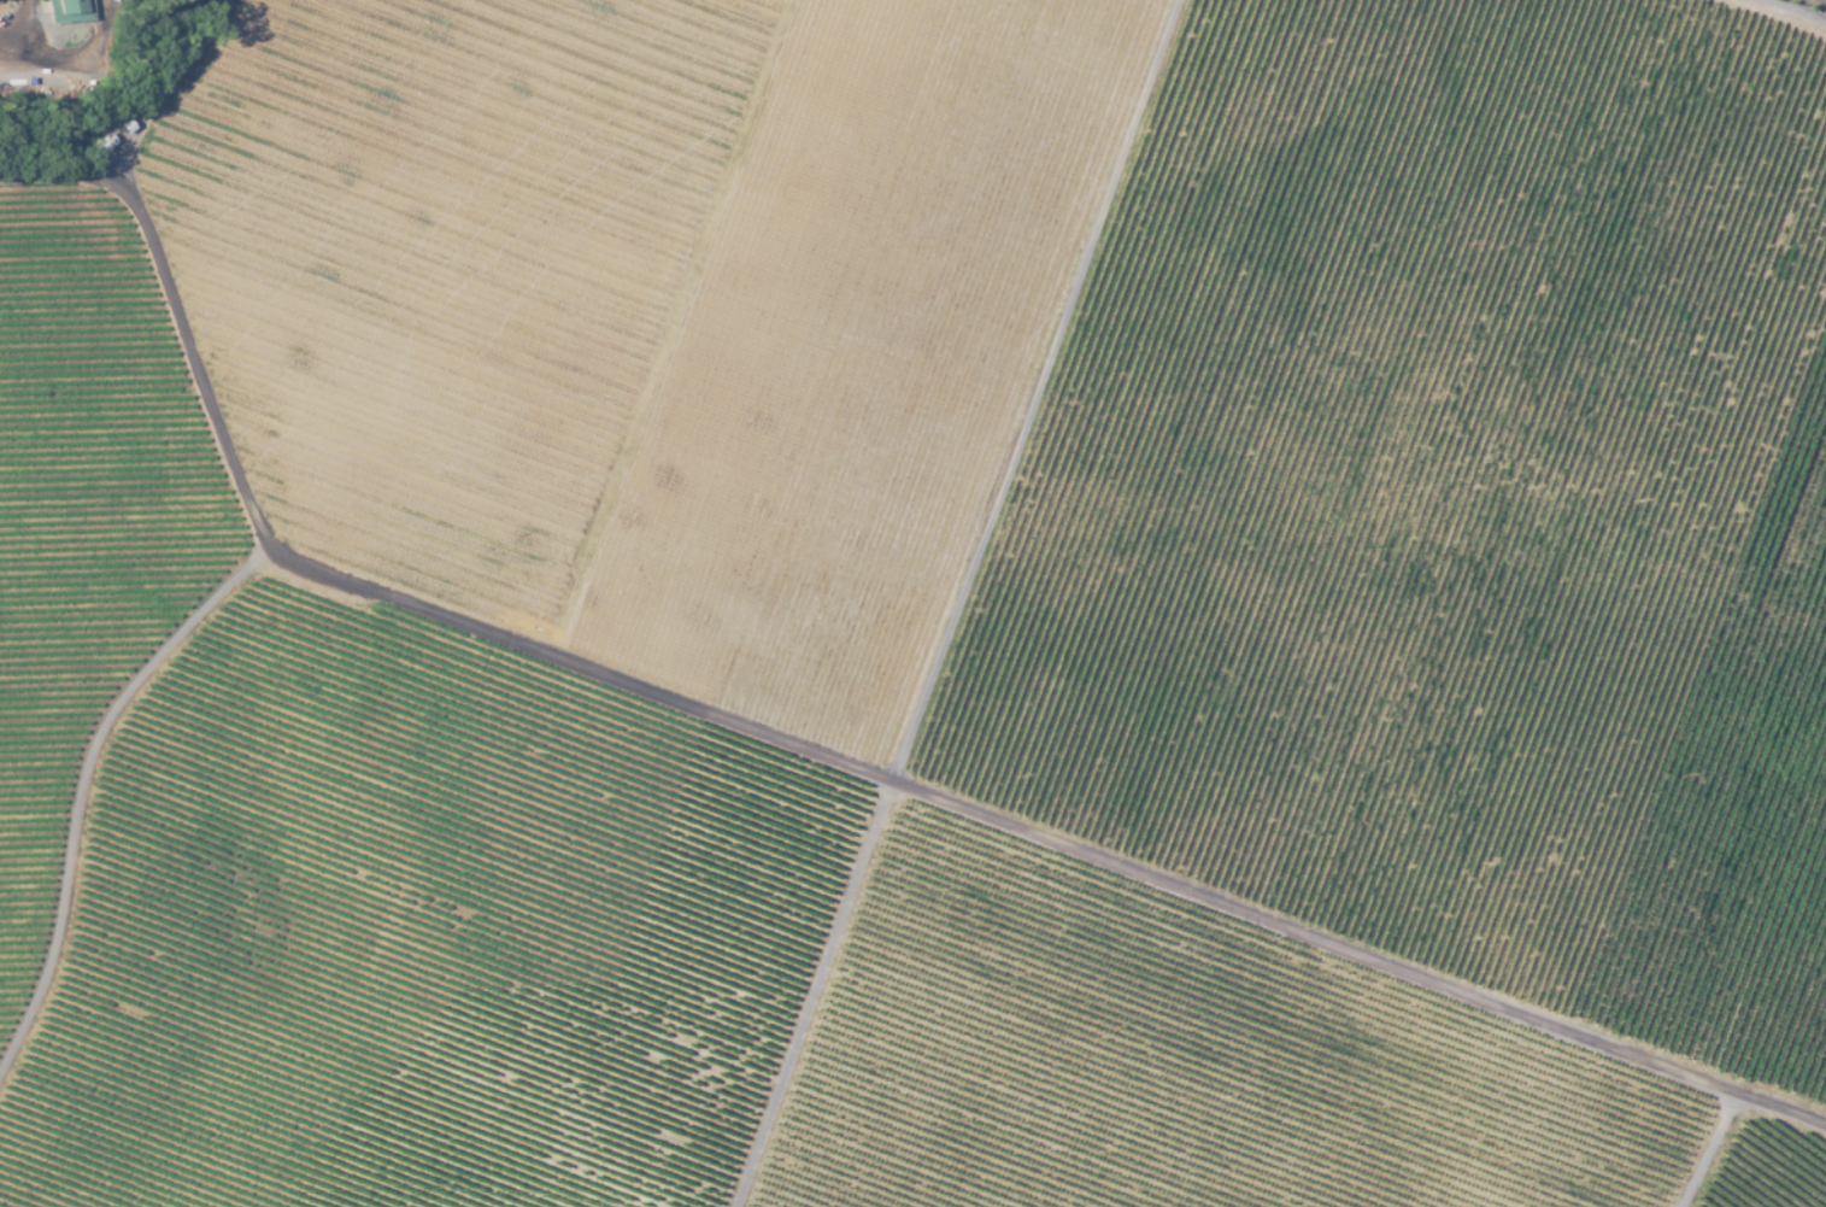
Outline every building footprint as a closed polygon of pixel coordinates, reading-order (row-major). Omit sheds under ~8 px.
[(53,24),(52,0),(59,0),(95,0),(96,19),(53,24)] [(123,136),(116,125),(125,119),(133,129),(123,136)]
